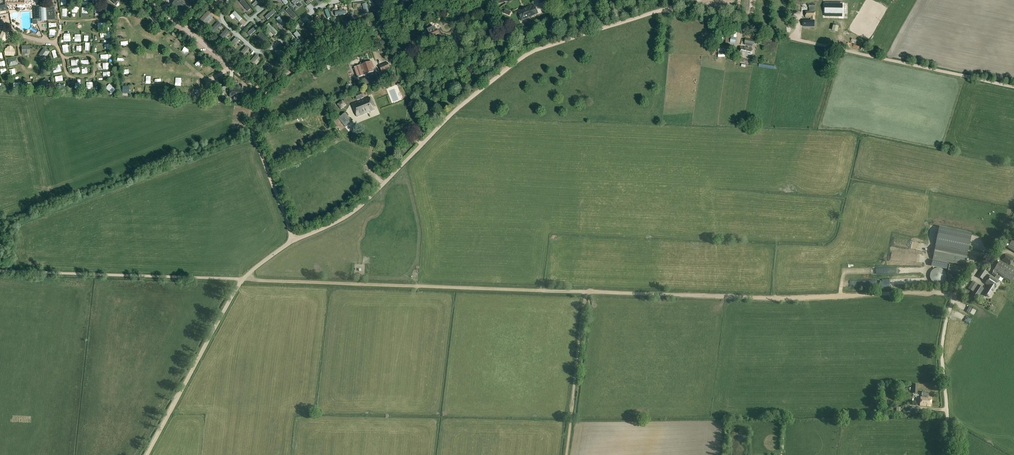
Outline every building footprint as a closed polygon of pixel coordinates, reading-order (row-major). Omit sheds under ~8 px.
[(196,0),(175,0),(172,5),(180,11),(183,13),(184,14),(190,7),(189,7),(191,5),(192,5),(196,0)] [(239,2),(247,11),(250,8),(243,0),(242,0),(239,2)] [(376,2),(382,10),(385,8),(379,0),(378,0),(376,2)] [(811,18),(811,20),(815,20),(815,18),(815,12),(814,12),(815,8),(815,4),(809,4),(808,8),(809,8),(809,12),(805,11),(805,18),(811,18)] [(842,16),(842,5),(825,4),(825,16),(842,16)] [(293,7),(299,14),(301,12),(296,5),(293,7)] [(532,6),(531,5),(516,11),(521,22),(539,14),(535,5),(532,6)] [(54,7),(34,8),(35,20),(32,20),(33,25),(37,25),(37,21),(55,20),(54,7)] [(294,19),(296,17),(289,8),(286,11),(294,19)] [(265,17),(267,20),(276,13),(273,10),(265,17)] [(207,12),(197,23),(202,28),(212,17),(207,12)] [(235,12),(232,14),(233,15),(235,18),(239,21),(242,19),(235,12)] [(314,19),(320,29),(324,26),(317,16),(314,19)] [(276,19),(283,27),(286,24),(279,17),(276,19)] [(135,26),(140,23),(137,18),(132,21),(135,26)] [(217,29),(221,26),(218,22),(210,31),(213,34),(217,29)] [(266,26),(275,36),(278,33),(269,23),(266,26)] [(307,25),(304,28),(312,37),(315,35),(307,25)] [(256,26),(247,33),(250,36),(258,29),(256,26)] [(426,35),(429,34),(432,40),(437,38),(435,36),(438,34),(437,31),(436,31),(434,27),(428,30),(424,32),(426,35)] [(218,38),(221,41),(229,32),(225,29),(218,38)] [(737,31),(730,30),(729,37),(731,37),(730,43),(735,44),(737,31)] [(0,31),(0,38),(0,41),(11,39),(11,35),(11,34),(11,33),(11,32),(10,32),(10,31),(9,31),(8,31),(7,31),(2,31),(0,31)] [(305,41),(297,31),(294,34),(302,43),(305,41)] [(388,31),(376,35),(380,47),(392,43),(388,31)] [(260,33),(257,36),(266,44),(268,41),(260,33)] [(236,37),(229,45),(232,48),(239,40),(236,37)] [(458,39),(446,43),(447,48),(460,44),(458,39)] [(177,40),(172,46),(177,50),(181,43),(177,40)] [(295,52),(288,43),(285,45),(292,54),(295,52)] [(491,44),(476,50),(478,55),(491,50),(490,47),(492,47),(491,44)] [(30,55),(30,47),(22,46),(22,55),(30,55)] [(246,46),(239,54),(242,57),(249,49),(246,46)] [(41,47),(41,57),(50,58),(50,47),(47,47),(44,47),(41,47)] [(740,47),(738,54),(751,57),(753,50),(740,47)] [(285,58),(277,49),(274,52),(282,61),(285,58)] [(252,66),(254,63),(257,60),(259,58),(256,55),(249,63),(252,66)] [(194,63),(200,67),(204,62),(198,58),(194,63)] [(372,61),(354,68),(357,78),(375,71),(372,61)] [(379,66),(383,75),(389,72),(390,73),(394,71),(395,70),(393,64),(389,65),(388,62),(379,66)] [(273,68),(272,67),(271,66),(270,65),(263,73),(266,76),(273,68)] [(0,69),(0,76),(1,76),(8,75),(7,68),(7,67),(0,69)] [(8,75),(1,76),(2,87),(12,88),(10,77),(9,77),(8,76),(8,75)] [(378,80),(376,75),(362,80),(364,86),(378,80)] [(238,101),(239,98),(242,98),(243,90),(230,89),(230,97),(233,97),(233,100),(238,101)] [(357,117),(375,110),(370,97),(361,101),(361,99),(364,97),(362,93),(355,95),(357,100),(359,99),(359,101),(352,104),(357,117)] [(347,105),(343,100),(338,105),(342,110),(347,106),(346,105),(347,105)] [(346,113),(338,118),(345,127),(352,122),(346,113)] [(933,259),(965,266),(972,233),(940,226),(936,243),(933,259)] [(1013,259),(1005,254),(1002,260),(1010,265),(1013,259)] [(933,260),(932,265),(947,269),(948,263),(933,260)] [(993,271),(994,272),(992,274),(996,277),(998,274),(996,273),(996,272),(1011,282),(1013,277),(1013,269),(1000,260),(993,271)] [(965,267),(950,264),(948,274),(963,277),(965,267)] [(933,280),(935,282),(937,284),(940,284),(943,283),(945,282),(947,279),(948,277),(947,274),(946,271),(944,269),(942,268),(939,268),(936,269),(934,270),(932,272),(931,275),(932,278),(933,280)] [(988,272),(982,269),(977,276),(983,280),(988,272)] [(985,283),(990,286),(985,294),(989,297),(999,281),(990,275),(985,283)] [(973,291),(971,295),(977,299),(984,288),(973,281),(968,288),(973,291)] [(968,323),(970,319),(956,312),(954,315),(968,323)] [(921,396),(920,405),(931,406),(931,397),(928,397),(928,392),(922,392),(922,396),(921,396)]
